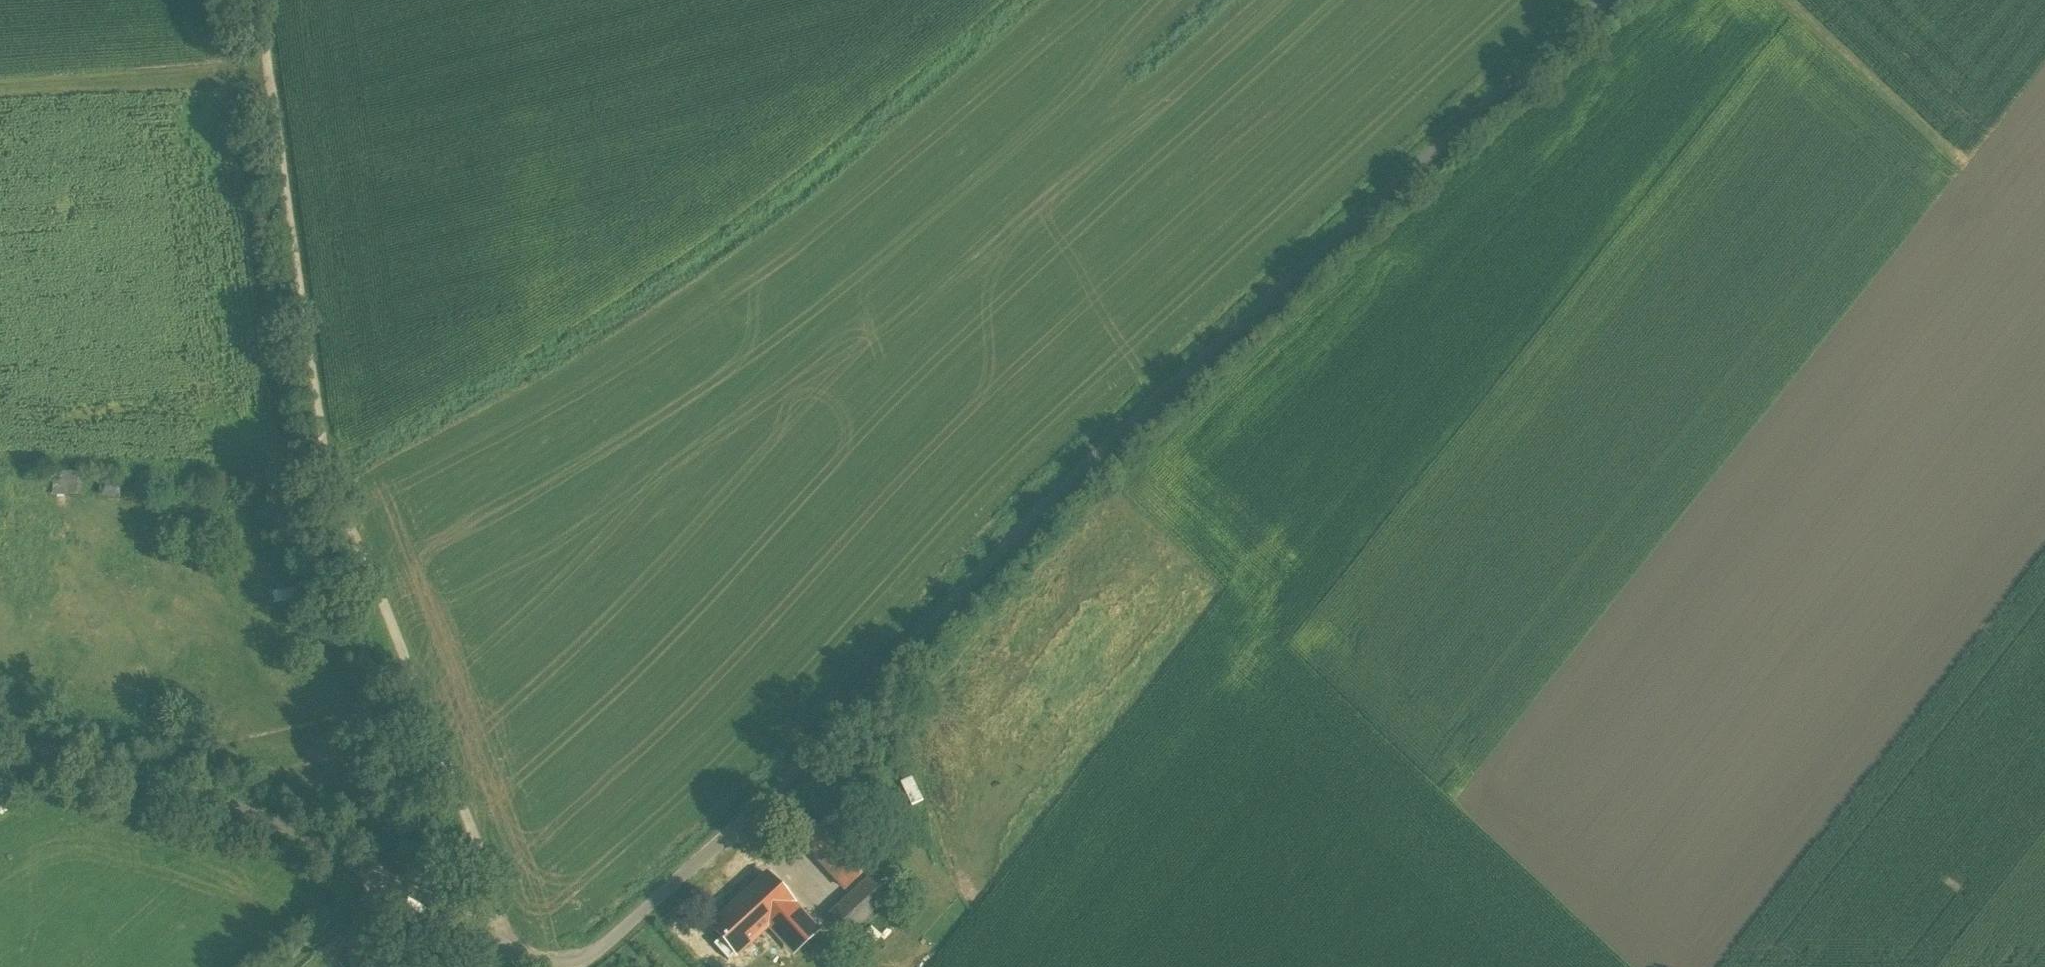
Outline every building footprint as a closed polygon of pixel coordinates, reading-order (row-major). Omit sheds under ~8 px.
[(798,833),(851,890),(891,853),(870,830),(856,843),(834,819),(824,828),(815,818),(798,833)] [(766,876),(711,927),(722,938),(714,945),(728,960),(764,928),(768,932),(772,927),(795,951),(815,933),(789,905),(791,903),(766,876)] [(906,908),(877,877),(835,918),(855,939),(883,913),(891,922),(906,908)]
